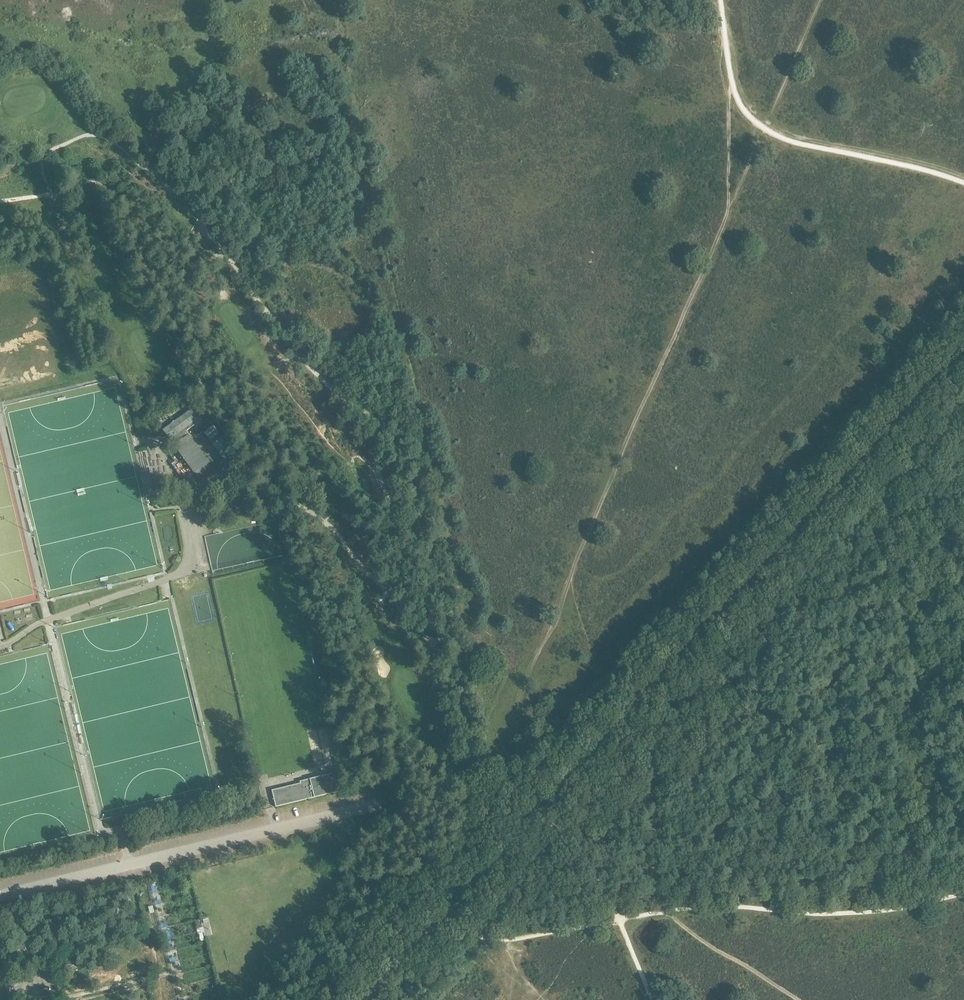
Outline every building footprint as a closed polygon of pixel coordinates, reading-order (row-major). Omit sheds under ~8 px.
[(191,409),(163,431),(170,440),(173,438),(180,446),(176,449),(205,488),(219,478),(190,439),(183,429),(186,427),(188,430),(194,425),(192,423),(198,418),(191,409)] [(338,792),(334,773),(300,781),(300,783),(272,790),(276,807),(338,792)]
